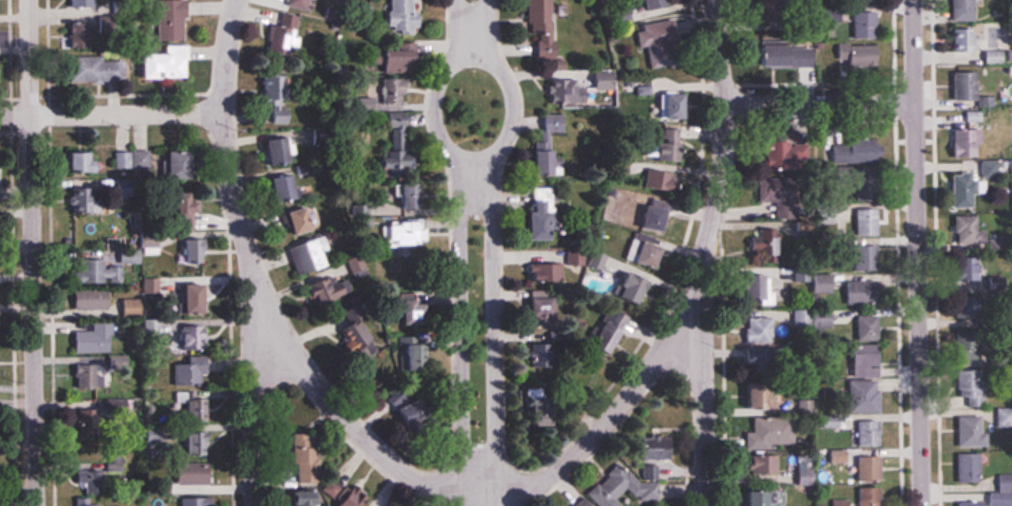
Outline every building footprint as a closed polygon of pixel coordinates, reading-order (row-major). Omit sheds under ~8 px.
[(69,8),(98,8),(98,0),(69,0),(69,8)] [(189,0),(158,0),(158,40),(189,40),(189,0)] [(311,11),(314,0),(290,0),(289,5),(311,11)] [(391,35),(419,35),(420,0),(392,0),(391,35)] [(547,40),(540,41),(541,58),(558,57),(555,0),(545,0),(547,40)] [(648,12),(670,7),(669,0),(645,0),(648,12)] [(788,31),(789,0),(758,0),(757,31),(788,31)] [(953,19),(977,19),(977,0),(953,0),(953,19)] [(294,58),(301,16),(274,12),(268,54),(294,58)] [(856,38),(879,38),(879,12),(856,12),(856,38)] [(638,27),(643,58),(661,54),(663,64),(680,61),(672,21),(638,27)] [(94,22),(74,23),(75,47),(95,46),(94,22)] [(972,28),(953,28),(953,52),(972,52),(972,28)] [(816,67),(816,43),(764,45),(764,68),(816,67)] [(838,44),(838,67),(881,67),(881,44),(838,44)] [(149,78),(192,78),(192,46),(149,45),(149,78)] [(422,49),(385,52),(386,74),(424,71),(422,49)] [(99,82),(99,59),(72,59),(72,82),(99,82)] [(979,101),(979,72),(953,72),(953,101),(979,101)] [(286,102),(286,73),(267,73),(267,102),(286,102)] [(607,102),(607,92),(616,92),(616,84),(590,85),(590,79),(567,79),(567,91),(558,91),(558,98),(562,98),(562,103),(607,102)] [(371,103),(409,103),(409,82),(371,82),(371,103)] [(662,94),(662,118),(691,118),(691,94),(662,94)] [(560,148),(553,148),(552,132),(568,132),(567,113),(543,114),(546,175),(561,175),(560,148)] [(658,129),(658,161),(685,161),(685,129),(658,129)] [(958,149),(983,149),(983,129),(958,129),(958,149)] [(404,130),(393,130),(393,176),(404,176),(404,130)] [(152,167),(152,149),(129,149),(129,131),(116,131),(116,167),(152,167)] [(284,164),(296,160),(288,137),(276,140),(284,164)] [(809,168),(809,139),(785,139),(785,168),(809,168)] [(884,159),(882,139),(829,145),(831,165),(884,159)] [(173,149),(173,179),(197,179),(197,149),(173,149)] [(76,170),(100,170),(100,150),(76,150),(76,170)] [(302,199),(300,172),(288,173),(289,199),(302,199)] [(975,207),(975,193),(987,193),(987,180),(976,180),(976,173),(954,173),(954,207),(975,207)] [(77,212),(104,212),(104,185),(77,185),(77,212)] [(418,207),(418,185),(398,185),(398,207),(418,207)] [(182,213),(203,213),(203,191),(182,191),(182,213)] [(557,211),(550,211),(550,200),(544,200),(544,209),(535,209),(535,239),(557,239),(557,211)] [(669,232),(673,208),(651,204),(647,228),(669,232)] [(298,235),(318,229),(311,206),(291,212),(298,235)] [(857,208),(857,235),(881,235),(881,208),(857,208)] [(958,244),(980,244),(980,215),(958,215),(958,244)] [(385,222),(385,245),(428,245),(428,222),(385,222)] [(335,264),(325,236),(290,249),(300,277),(335,264)] [(632,257),(658,270),(669,250),(642,236),(632,257)] [(207,238),(178,238),(178,263),(207,263),(207,238)] [(880,270),(881,245),(857,244),(856,270),(880,270)] [(370,273),(361,254),(347,261),(356,279),(370,273)] [(963,256),(963,281),(984,281),(984,256),(963,256)] [(118,257),(96,257),(96,270),(80,270),(80,282),(118,282),(118,257)] [(651,272),(623,284),(633,305),(661,293),(651,272)] [(835,292),(835,272),(811,272),(811,292),(835,292)] [(774,273),(754,273),(754,305),(774,305),(774,273)] [(875,284),(872,275),(857,280),(859,289),(875,284)] [(189,283),(189,313),(209,313),(209,283),(189,283)] [(110,310),(110,290),(77,290),(77,310),(110,310)] [(539,291),(539,328),(558,328),(558,291),(539,291)] [(414,317),(415,299),(405,298),(404,316),(414,317)] [(140,313),(140,299),(125,299),(125,313),(140,313)] [(985,299),(962,299),(962,320),(970,320),(970,345),(985,345),(985,299)] [(626,317),(619,309),(593,333),(610,352),(630,333),(621,322),(626,317)] [(794,328),(835,328),(835,310),(794,310),(794,328)] [(775,318),(748,318),(748,344),(775,344),(775,318)] [(881,318),(857,318),(857,341),(881,341),(881,318)] [(194,320),(181,320),(181,349),(207,349),(207,324),(194,324),(194,320)] [(78,331),(78,352),(114,352),(114,322),(95,322),(95,331),(78,331)] [(547,342),(547,366),(563,366),(563,342),(547,342)] [(883,377),(883,346),(856,346),(856,377),(883,377)] [(211,385),(211,358),(187,358),(187,385),(211,385)] [(105,367),(93,367),(93,387),(105,387),(105,367)] [(986,371),(961,371),(961,407),(986,407),(986,371)] [(851,414),(883,414),(883,381),(851,381),(851,414)] [(750,384),(750,407),(768,407),(768,384),(750,384)] [(960,417),(960,447),(984,447),(984,417),(960,417)] [(746,432),(746,448),(796,448),(796,419),(754,419),(754,432),(746,432)] [(882,446),(882,422),(858,422),(858,446),(882,446)] [(321,446),(316,446),(315,433),(294,434),(295,475),(322,474),(321,446)] [(960,482),(982,482),(982,454),(960,454),(960,482)] [(744,475),(780,475),(780,456),(744,456),(744,475)] [(884,457),(858,457),(858,482),(884,482),(884,457)] [(648,480),(660,480),(660,462),(648,462),(648,480)] [(623,463),(589,493),(601,505),(624,505),(617,498),(629,488),(635,495),(644,487),(623,463)] [(214,483),(214,465),(181,465),(181,483),(214,483)] [(998,475),(998,493),(991,493),(991,505),(1011,505),(1011,475),(998,475)] [(884,488),(862,488),(862,505),(884,505),(884,488)] [(291,491),(291,505),(320,505),(320,491),(291,491)] [(779,491),(744,492),(745,505),(779,505),(779,491)] [(363,499),(350,494),(346,505),(360,505),(363,499)] [(218,497),(200,497),(200,505),(218,505),(218,497)] [(586,497),(576,505),(595,505),(586,497)]
